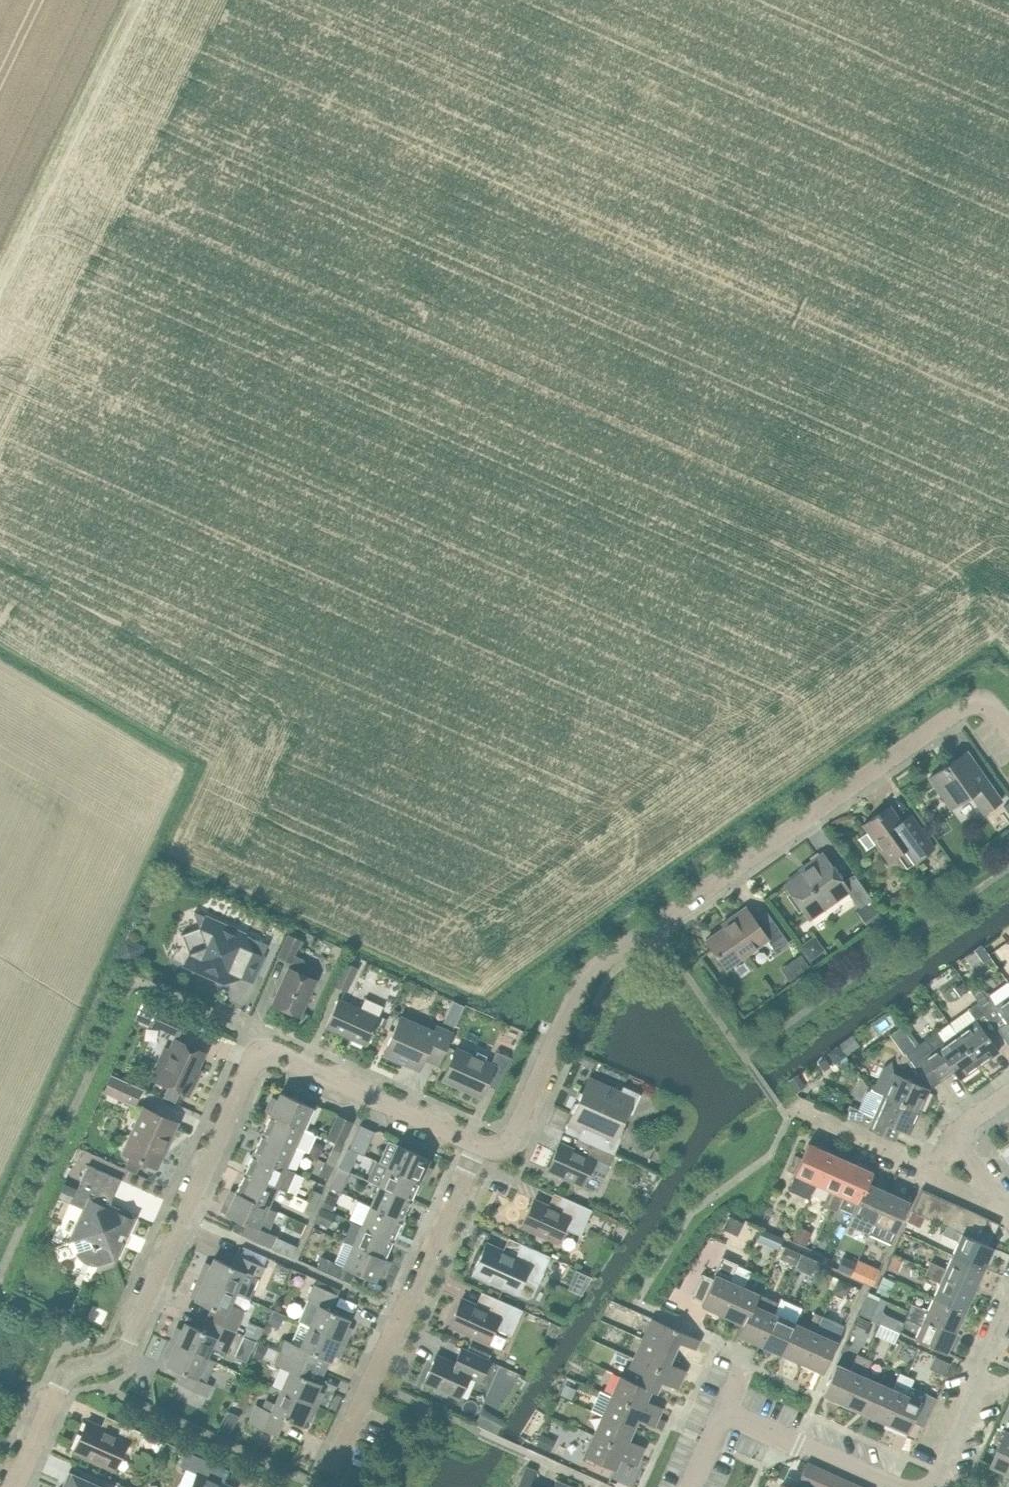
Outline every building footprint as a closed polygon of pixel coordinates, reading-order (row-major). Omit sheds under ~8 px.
[(1000,800),(992,789),(966,752),(928,778),(950,808),(970,794),(974,801),(983,813),(1000,800)] [(903,799),(893,808),(906,822),(916,813),(903,799)] [(910,836),(890,807),(879,815),(878,814),(862,825),(867,832),(857,839),(866,850),(875,843),(888,861),(897,855),(906,868),(933,848),(920,830),(910,836)] [(842,882),(822,853),(805,865),(808,868),(785,884),(796,901),(809,919),(847,892),(858,908),(871,899),(853,874),(842,882)] [(754,920),(745,907),(731,917),(734,920),(705,940),(725,968),(766,940),(774,951),(788,942),(778,928),(766,911),(754,920)] [(251,982),(267,945),(193,912),(192,913),(198,928),(179,934),(187,955),(183,964),(211,977),(226,971),(251,982)] [(280,985),(272,1004),(299,1016),(307,998),(315,980),(303,974),(306,967),(303,958),(293,954),(300,940),(288,934),(287,934),(277,956),(290,962),(287,967),(288,967),(280,985)] [(345,991),(356,968),(343,962),(333,986),(345,991)] [(1006,981),(988,994),(978,987),(970,992),(971,994),(993,1023),(1003,1017),(1008,1026),(1008,984),(1006,981)] [(978,1066),(998,1052),(983,1030),(993,1023),(971,994),(963,999),(969,1008),(948,1023),(955,1034),(978,1066)] [(378,1017),(384,1005),(366,997),(361,1009),(338,999),(325,1027),(366,1046),(379,1017),(378,1017)] [(177,1036),(184,1021),(158,1010),(152,1024),(177,1036)] [(433,1032),(399,1017),(385,1050),(408,1060),(406,1064),(418,1069),(423,1058),(437,1065),(451,1033),(436,1026),(433,1032)] [(865,1029),(853,1037),(860,1048),(873,1039),(865,1029)] [(936,1031),(915,1047),(930,1068),(940,1082),(953,1072),(959,1080),(978,1066),(955,1034),(944,1042),(936,1031)] [(846,1057),(859,1048),(851,1036),(838,1045),(846,1057)] [(188,1095),(196,1077),(194,1075),(204,1052),(174,1039),(166,1057),(155,1080),(180,1091),(179,1092),(183,1094),(184,1093),(188,1095)] [(915,1047),(905,1054),(920,1075),(930,1068),(915,1047)] [(489,1064),(455,1048),(442,1079),(480,1096),(485,1084),(496,1089),(511,1058),(495,1051),(489,1064)] [(893,1073),(883,1095),(919,1111),(929,1089),(893,1073)] [(133,1104),(139,1090),(110,1077),(104,1091),(133,1104)] [(621,1091),(589,1077),(588,1081),(587,1080),(569,1121),(585,1127),(579,1139),(588,1142),(613,1154),(618,1142),(613,1139),(627,1108),(632,1110),(639,1094),(623,1087),(621,1091)] [(909,1133),(919,1111),(883,1095),(871,1090),(862,1111),(849,1105),(844,1117),(888,1137),(893,1126),(909,1133)] [(311,1106),(280,1092),(277,1099),(272,1097),(265,1112),(270,1114),(301,1128),(302,1127),(311,1106)] [(168,1140),(176,1123),(142,1108),(122,1152),(156,1167),(163,1151),(161,1150),(166,1139),(168,1140)] [(301,1128),(270,1114),(261,1134),(293,1148),(293,1147),(304,1152),(313,1133),(302,1127),(301,1128)] [(342,1144),(344,1139),(352,1121),(337,1115),(329,1133),(327,1138),(342,1144)] [(364,1154),(366,1148),(374,1131),(359,1125),(351,1143),(349,1148),(364,1154)] [(284,1167),(293,1148),(261,1134),(253,1153),(284,1167)] [(613,1154),(588,1142),(579,1139),(575,1150),(559,1143),(547,1170),(581,1185),(587,1171),(602,1178),(613,1154)] [(815,1184),(829,1153),(808,1143),(801,1158),(794,1155),(787,1171),(794,1174),(787,1189),(808,1199),(815,1183),(815,1184)] [(424,1183),(430,1167),(425,1165),(428,1158),(397,1144),(388,1166),(419,1181),(424,1183)] [(332,1165),(339,1151),(332,1147),(325,1162),(332,1165)] [(348,1148),(339,1167),(349,1172),(357,1153),(348,1148)] [(253,1153),(244,1173),(275,1187),(286,1191),(295,1172),(284,1167),(253,1153)] [(830,1209),(851,1162),(829,1153),(815,1184),(830,1190),(823,1206),(830,1209)] [(326,1178),(332,1166),(323,1162),(317,1174),(326,1178)] [(858,1202),(867,1183),(872,1172),(851,1162),(830,1209),(838,1213),(840,1208),(852,1213),(857,1202),(858,1202)] [(114,1259),(132,1221),(129,1214),(109,1205),(120,1180),(87,1164),(70,1203),(83,1209),(77,1223),(70,1240),(60,1244),(61,1245),(71,1241),(75,1252),(77,1256),(79,1258),(80,1260),(83,1262),(86,1264),(89,1265),(91,1265),(94,1266),(97,1266),(100,1265),(102,1265),(114,1261),(117,1270),(119,1270),(114,1259)] [(410,1200),(419,1181),(388,1166),(379,1186),(410,1200)] [(266,1207),(275,1187),(244,1173),(235,1192),(234,1192),(266,1207)] [(869,1234),(888,1192),(867,1183),(858,1202),(857,1202),(852,1213),(847,1225),(862,1232),(860,1236),(868,1239),(870,1234),(869,1234)] [(402,1219),(410,1200),(379,1186),(370,1205),(402,1219)] [(922,1216),(932,1194),(921,1189),(913,1207),(911,1211),(922,1216)] [(270,1247),(276,1235),(268,1231),(277,1211),(266,1207),(234,1192),(235,1192),(230,1190),(224,1205),(229,1208),(226,1214),(246,1223),(241,1234),(270,1247)] [(315,1205),(320,1194),(312,1190),(308,1201),(315,1205)] [(890,1243),(895,1233),(901,1220),(909,1201),(888,1192),(869,1234),(870,1234),(890,1243)] [(934,1221),(944,1199),(932,1194),(922,1216),(934,1221)] [(579,1235),(591,1209),(582,1206),(564,1197),(558,1210),(534,1199),(521,1226),(556,1242),(562,1228),(579,1235)] [(945,1226),(955,1204),(944,1199),(934,1221),(945,1226)] [(310,1216),(315,1205),(308,1201),(303,1212),(310,1216)] [(956,1231),(966,1209),(955,1204),(945,1226),(946,1227),(956,1231)] [(393,1239),(402,1219),(370,1205),(361,1225),(393,1239)] [(335,1213),(321,1207),(314,1222),(315,1222),(328,1228),(335,1213)] [(626,1224),(634,1218),(627,1207),(618,1213),(626,1224)] [(967,1236),(977,1214),(966,1209),(956,1231),(967,1236)] [(978,1241),(988,1219),(977,1214),(967,1236),(978,1241)] [(988,1245),(998,1223),(988,1219),(978,1241),(988,1245)] [(384,1259),(384,1258),(393,1239),(361,1225),(353,1245),(384,1259)] [(782,1253),(792,1234),(775,1225),(765,1244),(782,1253)] [(967,1236),(956,1231),(946,1227),(943,1235),(957,1241),(951,1255),(983,1269),(992,1247),(988,1245),(978,1241),(967,1236)] [(805,1247),(812,1233),(798,1228),(792,1241),(805,1247)] [(831,1259),(841,1239),(833,1235),(823,1255),(831,1259)] [(352,1246),(344,1242),(335,1262),(321,1256),(316,1268),(350,1283),(354,1272),(374,1280),(377,1273),(382,1276),(389,1261),(384,1258),(384,1259),(353,1245),(352,1246)] [(517,1257),(486,1243),(472,1274),(515,1293),(526,1298),(532,1296),(537,1283),(549,1256),(523,1244),(517,1257)] [(264,1266),(254,1262),(236,1254),(231,1265),(213,1258),(211,1264),(205,1262),(199,1277),(234,1293),(239,1282),(255,1288),(264,1266)] [(898,1272),(903,1259),(893,1254),(887,1267),(898,1272)] [(973,1290),(983,1269),(951,1255),(945,1269),(930,1263),(927,1270),(973,1290)] [(742,1268),(735,1265),(721,1259),(712,1280),(701,1275),(691,1296),(702,1301),(701,1305),(721,1314),(742,1268)] [(872,1285),(877,1274),(856,1265),(851,1276),(872,1285)] [(753,1304),(758,1293),(742,1286),(749,1271),(742,1268),(721,1314),(742,1324),(743,1324),(753,1304)] [(964,1311),(973,1290),(927,1270),(924,1277),(938,1283),(932,1297),(964,1311)] [(886,1296),(893,1281),(882,1276),(875,1292),(886,1296)] [(234,1331),(244,1310),(229,1303),(234,1293),(199,1277),(192,1291),(197,1294),(194,1300),(211,1308),(206,1319),(234,1331)] [(300,1322),(345,1342),(351,1327),(346,1325),(349,1318),(329,1310),(336,1294),(314,1284),(297,1321),(300,1322)] [(742,1324),(737,1335),(760,1344),(779,1302),(758,1293),(753,1304),(743,1324),(742,1324)] [(521,1309),(510,1304),(492,1296),(486,1309),(461,1298),(449,1325),(486,1342),(493,1328),(510,1335),(521,1309)] [(869,1320),(878,1301),(866,1296),(858,1315),(869,1320)] [(964,1311),(932,1297),(926,1311),(911,1305),(908,1311),(954,1332),(964,1311)] [(781,1354),(795,1322),(794,1322),(801,1308),(780,1298),(779,1302),(760,1344),(781,1354)] [(945,1353),(954,1332),(908,1311),(905,1318),(920,1325),(914,1339),(927,1345),(945,1353)] [(802,1363),(823,1317),(815,1314),(809,1328),(795,1322),(781,1354),(802,1363)] [(894,1316),(881,1350),(871,1347),(868,1355),(895,1365),(897,1360),(908,1365),(917,1342),(908,1338),(914,1323),(894,1316)] [(823,1373),(831,1354),(843,1326),(823,1317),(802,1363),(823,1373)] [(694,1349),(699,1339),(652,1318),(643,1338),(673,1352),(678,1342),(694,1349)] [(176,1326),(170,1341),(205,1357),(210,1345),(225,1352),(234,1331),(206,1319),(202,1330),(184,1322),(182,1329),(176,1326)] [(338,1357),(345,1342),(300,1322),(291,1343),(284,1340),(279,1351),(323,1371),(328,1360),(330,1361),(333,1354),(338,1357)] [(681,1380),(685,1370),(668,1362),(673,1352),(643,1338),(634,1358),(681,1380)] [(170,1341),(163,1356),(168,1358),(165,1365),(182,1372),(178,1383),(206,1396),(211,1385),(205,1382),(209,1373),(214,1361),(205,1357),(170,1341)] [(494,1364),(489,1362),(489,1361),(461,1348),(454,1363),(436,1355),(423,1382),(459,1398),(468,1376),(485,1383),(494,1364)] [(323,1371),(279,1351),(274,1363),(288,1370),(279,1390),(316,1407),(322,1392),(317,1389),(320,1383),(318,1382),(323,1371)] [(945,1366),(961,1373),(968,1358),(952,1352),(945,1366)] [(822,1395),(844,1405),(865,1358),(858,1355),(851,1371),(835,1364),(822,1395)] [(677,1389),(681,1380),(634,1358),(625,1378),(650,1389),(649,1390),(655,1392),(660,1381),(677,1389)] [(871,1361),(865,1358),(844,1405),(866,1414),(880,1383),(864,1376),(871,1361)] [(502,1393),(517,1399),(529,1368),(514,1362),(502,1393)] [(913,1365),(909,1375),(924,1380),(928,1370),(913,1365)] [(887,1424),(908,1376),(899,1372),(892,1388),(880,1383),(866,1414),(887,1424)] [(658,1417),(662,1407),(645,1400),(649,1390),(650,1389),(625,1378),(620,1375),(611,1395),(658,1417)] [(887,1424),(886,1427),(900,1434),(902,1430),(907,1432),(912,1422),(923,1426),(935,1398),(910,1387),(913,1379),(908,1376),(887,1424)] [(256,1405),(248,1423),(276,1435),(284,1418),(301,1426),(304,1419),(309,1421),(316,1407),(279,1390),(274,1401),(266,1397),(262,1407),(256,1405)] [(653,1426),(658,1417),(611,1395),(600,1390),(591,1410),(602,1415),(632,1429),(637,1419),(653,1426)] [(496,1435),(504,1422),(481,1410),(474,1425),(496,1435)] [(640,1457),(644,1447),(627,1439),(632,1429),(602,1415),(593,1435),(640,1457)] [(117,1434),(87,1421),(73,1452),(113,1470),(124,1444),(137,1450),(144,1433),(122,1423),(117,1434)] [(1007,1430),(992,1464),(1008,1472),(1008,1431),(1007,1430)] [(636,1465),(640,1457),(593,1435),(591,1440),(583,1455),(614,1469),(619,1458),(636,1465)] [(208,1477),(214,1464),(186,1451),(179,1466),(196,1474),(190,1486),(231,1486),(208,1477)] [(817,1467),(806,1462),(796,1484),(803,1486),(808,1486),(817,1467)] [(535,1472),(525,1467),(516,1486),(528,1486),(535,1472)] [(817,1467),(808,1486),(822,1486),(828,1472),(817,1467)] [(68,1472),(63,1484),(66,1486),(65,1486),(103,1486),(68,1472)] [(828,1472),(822,1486),(835,1486),(839,1477),(828,1472)] [(835,1486),(848,1486),(850,1482),(839,1477),(835,1486)]
